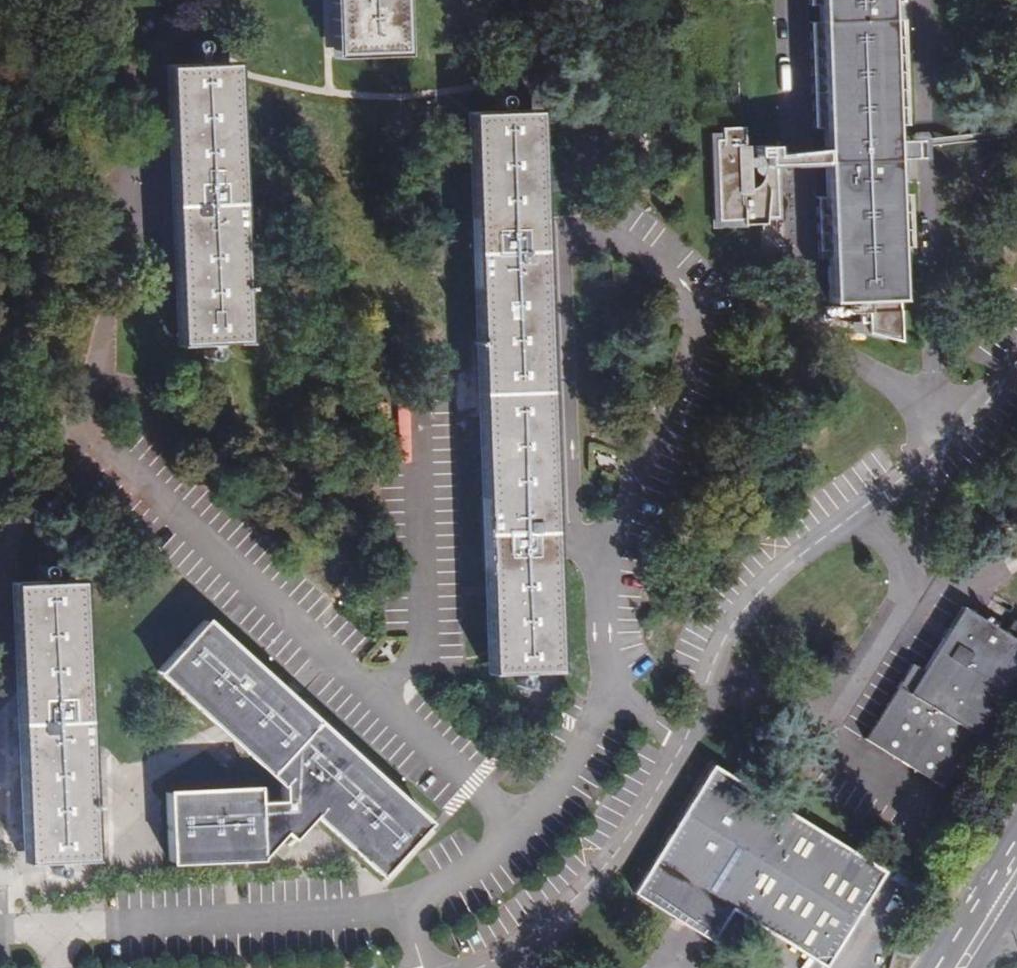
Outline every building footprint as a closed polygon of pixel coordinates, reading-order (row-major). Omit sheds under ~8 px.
[(337,60),(408,58),(406,0),(335,0),(337,60)] [(902,293),(893,0),(824,0),(833,295),(902,293)] [(171,197),(176,338),(249,338),(246,242),(240,57),(166,60),(171,197)] [(488,550),(491,675),(556,674),(554,546),(549,413),(544,202),(542,115),(477,117),(485,417),(488,550)] [(746,118),(706,119),(710,218),(772,216),(770,159),(769,154),(826,152),(825,139),(747,142),(746,118)] [(87,583),(15,586),(24,812),(26,873),(98,870),(95,806),(87,583)] [(936,788),(1016,659),(1016,623),(1006,616),(998,628),(957,603),(912,676),(904,671),(860,738),(936,788)] [(259,792),(259,790),(169,795),(174,868),(262,865),(288,836),(294,843),(314,821),(382,881),(429,826),(286,694),(209,623),(160,678),(218,732),(284,792),(283,804),(259,804),(259,792)] [(823,967),(824,967),(884,874),(710,762),(629,889),(709,940),(729,908),(823,967)]
